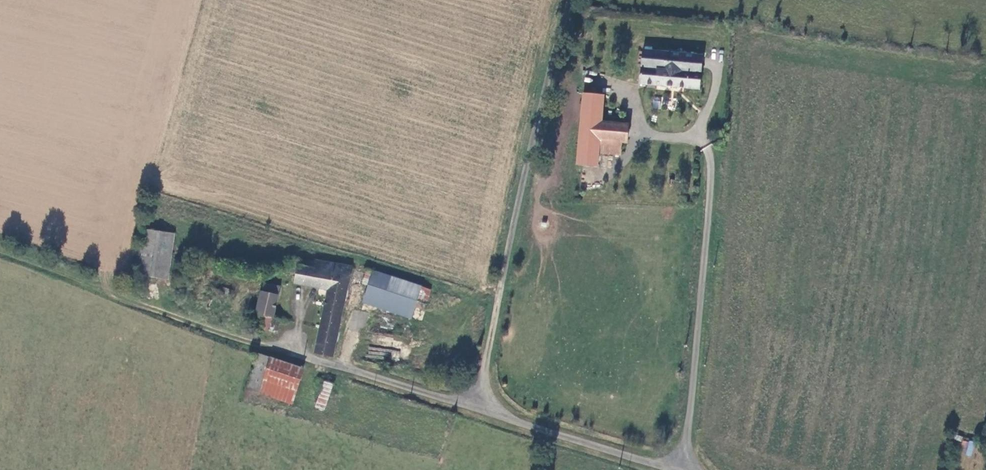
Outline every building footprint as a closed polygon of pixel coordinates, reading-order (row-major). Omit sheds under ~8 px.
[(699,54),(641,49),(638,83),(697,88),(699,54)] [(579,96),(575,167),(597,168),(597,153),(620,155),(621,143),(626,143),(627,124),(599,122),(601,97),(579,96)] [(165,280),(173,233),(143,228),(135,275),(165,280)] [(350,264),(316,257),(314,266),(297,263),(293,283),(326,290),(313,353),(331,356),(350,264)] [(372,287),(379,272),(373,270),(366,284),(372,287)] [(266,313),(273,315),(280,286),(263,282),(256,311),(266,313)] [(420,305),(427,308),(433,294),(425,291),(420,305)] [(270,330),(273,315),(266,313),(262,328),(270,330)] [(270,330),(278,332),(282,317),(273,315),(270,330)] [(398,359),(398,352),(368,351),(368,358),(398,359)] [(273,358),(273,357),(260,352),(246,387),(259,392),(264,380),(273,358)] [(303,369),(273,358),(264,380),(294,392),(303,369)] [(294,392),(264,380),(259,392),(289,404),(294,392)] [(323,410),(334,386),(324,382),(313,406),(323,410)] [(965,455),(972,456),(975,441),(968,440),(965,455)]
